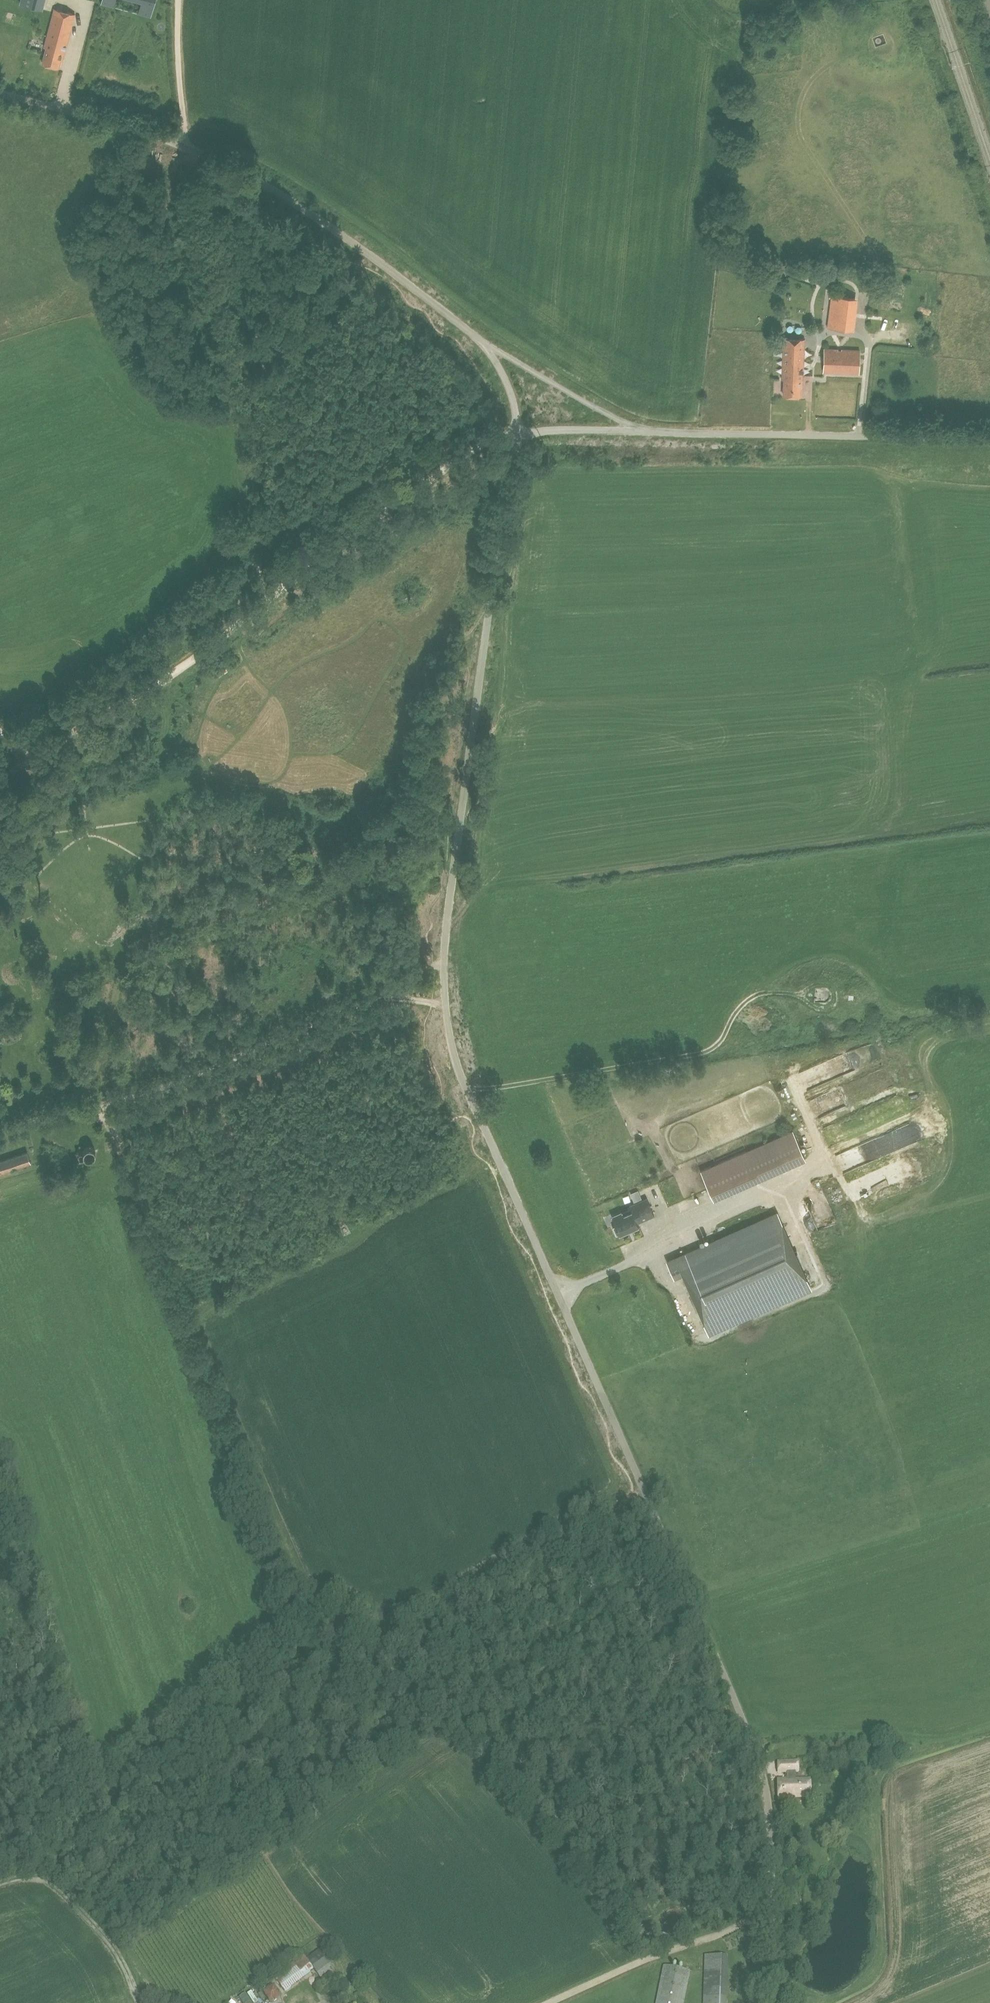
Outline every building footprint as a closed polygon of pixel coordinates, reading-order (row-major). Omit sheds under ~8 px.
[(21,4),(43,10),(45,0),(22,0),(21,4)] [(140,13),(152,17),(156,0),(143,0),(140,13)] [(76,15),(55,9),(45,48),(47,49),(43,64),(59,68),(61,60),(63,61),(76,15)] [(832,295),(827,327),(854,331),(858,298),(832,295)] [(782,380),(785,380),(785,395),(800,396),(801,388),(803,388),(805,339),(784,338),(782,380)] [(858,373),(859,350),(841,349),(841,351),(837,351),(837,349),(824,349),(823,372),(858,373)] [(77,1152),(80,1158),(85,1156),(90,1157),(94,1156),(95,1153),(95,1148),(92,1146),(89,1144),(84,1147),(83,1150),(77,1152)] [(713,1198),(758,1178),(746,1150),(700,1170),(713,1198)] [(9,1178),(23,1173),(20,1165),(32,1161),(28,1151),(0,1161),(0,1180),(9,1178)] [(826,1190),(819,1192),(822,1200),(829,1198),(826,1190)] [(615,1225),(612,1226),(616,1235),(639,1225),(636,1218),(645,1214),(647,1218),(654,1215),(647,1198),(629,1205),(632,1211),(624,1214),(622,1211),(611,1216),(615,1225)] [(777,1213),(667,1262),(674,1276),(682,1273),(708,1331),(810,1286),(777,1213)] [(833,1284),(830,1272),(822,1274),(825,1286),(833,1284)] [(845,1759),(845,1749),(832,1749),(832,1759),(845,1759)] [(800,1761),(777,1761),(777,1772),(787,1772),(787,1779),(777,1779),(777,1799),(790,1799),(790,1797),(811,1798),(811,1779),(796,1779),(796,1772),(800,1772),(800,1761)] [(337,1971),(321,1949),(307,1959),(314,1969),(324,1981),(337,1971)] [(706,1955),(704,2002),(727,2002),(728,1956),(706,1955)] [(691,1971),(664,1966),(657,2002),(684,2002),(691,1971)] [(250,1993),(257,2002),(262,1999),(255,1990),(250,1993)]
